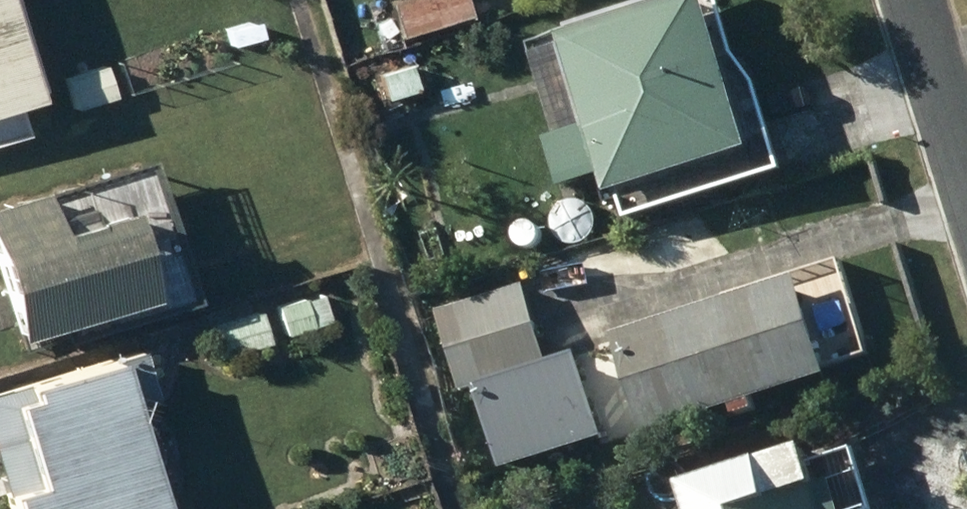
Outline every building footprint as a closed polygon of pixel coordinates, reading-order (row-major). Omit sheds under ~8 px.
[(32,138),(23,106),(42,100),(14,0),(0,0),(0,147),(32,138)] [(392,2),(403,37),(473,15),(469,0),(400,0),(392,2)] [(555,143),(572,195),(620,179),(628,202),(771,155),(721,0),(709,0),(578,43),(579,47),(545,58),(560,102),(565,101),(577,136),(555,143)] [(81,75),(69,78),(77,109),(118,97),(109,65),(89,71),(86,60),(77,62),(81,75)] [(413,65),(382,73),(389,100),(420,91),(413,65)] [(0,204),(0,256),(25,337),(157,297),(131,210),(61,231),(48,189),(0,204)] [(767,403),(844,379),(812,279),(622,338),(652,436),(744,408),(748,419),(770,412),(767,403)] [(529,287),(442,315),(467,395),(555,367),(529,287)] [(323,292),(277,308),(286,336),(333,320),(323,292)] [(264,312),(210,329),(220,360),(274,342),(264,312)] [(118,364),(31,391),(30,386),(0,395),(0,456),(13,498),(17,497),(21,508),(169,508),(137,404),(160,397),(145,350),(117,359),(118,364)] [(580,367),(489,396),(511,464),(602,435),(580,367)] [(701,490),(707,508),(861,508),(853,484),(840,488),(828,450),(701,490)]
